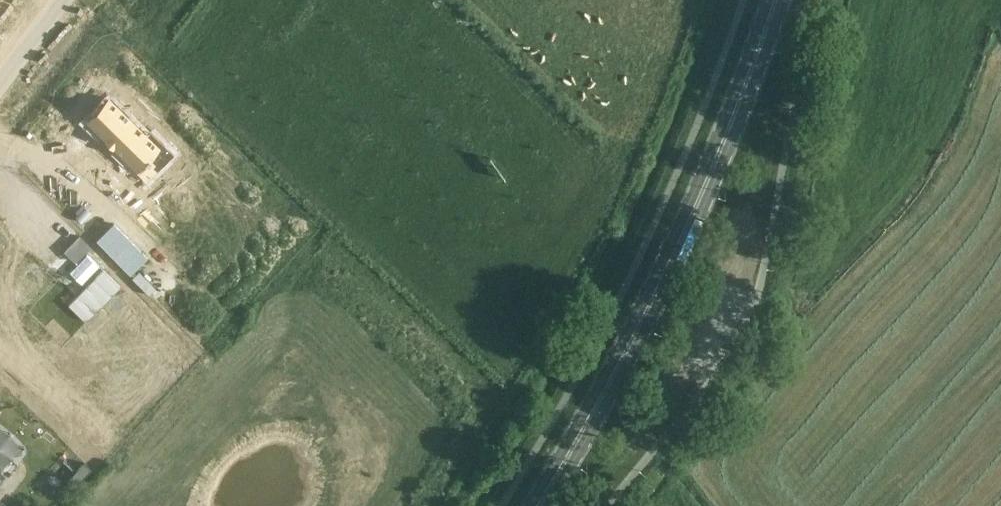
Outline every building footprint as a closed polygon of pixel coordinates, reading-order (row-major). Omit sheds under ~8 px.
[(110,98),(87,121),(137,170),(163,143),(149,130),(146,133),(110,98)]
